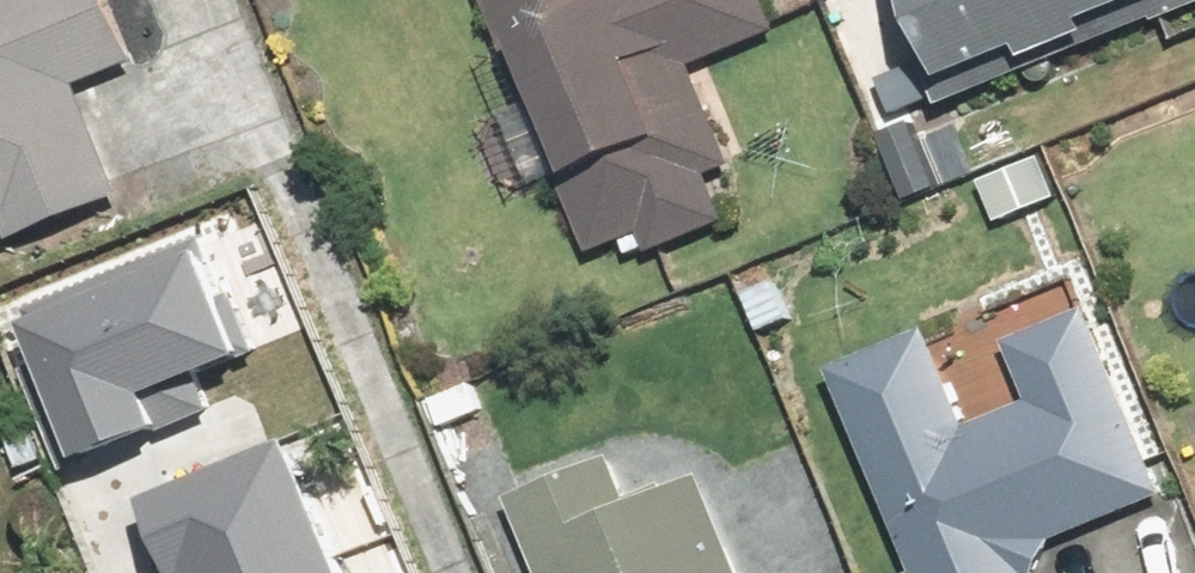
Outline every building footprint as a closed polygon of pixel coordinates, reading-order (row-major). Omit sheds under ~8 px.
[(211,145),(149,0),(0,0),(0,234),(211,145)] [(577,178),(608,251),(656,231),(668,261),(743,229),(717,170),(749,157),(709,62),(793,27),(781,0),(502,0),(510,21),(496,27),(528,102),(501,113),(536,195),(577,178)] [(981,94),(1194,2),(1194,0),(941,0),(981,94)] [(950,49),(892,73),(910,115),(967,92),(950,49)] [(51,303),(100,435),(202,397),(185,351),(248,328),(216,242),(51,303)] [(934,572),(931,572),(1052,572),(1072,540),(1187,492),(1108,304),(1024,339),(1048,397),(986,422),(950,335),(853,375),(934,572)] [(161,491),(188,562),(211,553),(218,572),(348,572),(297,440),(161,491)] [(654,498),(637,455),(528,499),(557,572),(756,572),(716,473),(654,498)]
